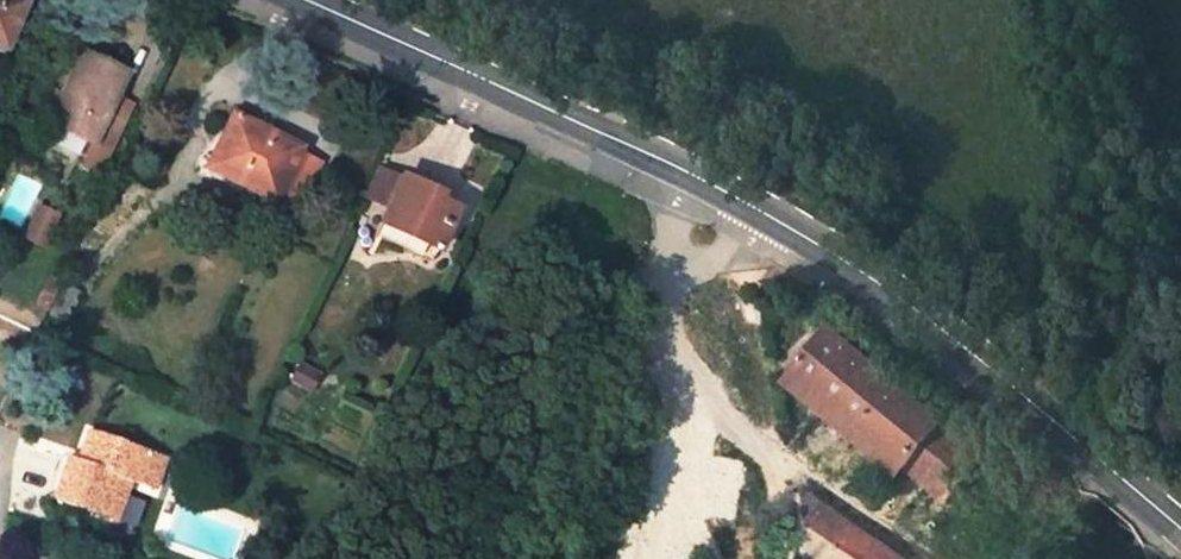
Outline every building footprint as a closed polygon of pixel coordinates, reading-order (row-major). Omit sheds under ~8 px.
[(14,0),(0,0),(0,21),(2,17),(13,22),(21,3),(14,0)] [(13,22),(2,17),(0,21),(0,49),(1,49),(13,22)] [(90,145),(125,76),(80,54),(57,97),(63,99),(50,125),(90,145)] [(63,99),(57,97),(54,95),(42,121),(50,125),(63,99)] [(296,150),(234,119),(210,167),(273,198),(296,150)] [(402,179),(381,225),(434,250),(437,251),(454,211),(427,198),(429,192),(402,179)] [(434,250),(381,225),(375,237),(428,262),(434,250)] [(66,322),(79,296),(62,287),(49,313),(66,322)] [(984,453),(831,327),(792,373),(908,466),(927,444),(955,466),(951,472),(935,473),(928,484),(946,499),(984,453)] [(296,367),(289,383),(309,392),(317,376),(296,367)] [(67,457),(51,498),(114,521),(129,483),(151,491),(162,460),(88,433),(80,453),(89,456),(87,463),(77,460),(67,457)] [(927,444),(908,466),(928,484),(935,473),(951,472),(955,466),(927,444)] [(89,456),(80,453),(77,460),(87,463),(89,456)] [(799,489),(806,558),(898,558),(799,489)]
